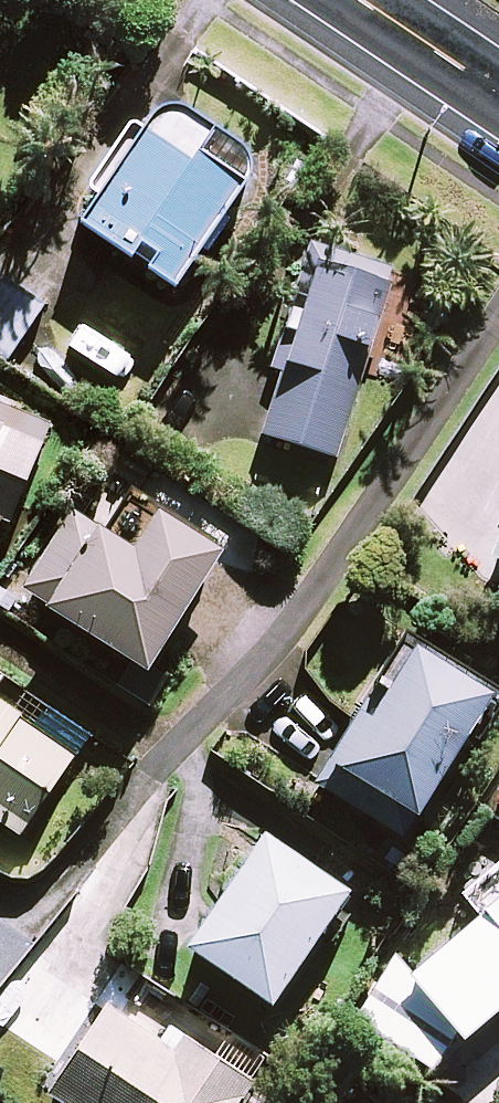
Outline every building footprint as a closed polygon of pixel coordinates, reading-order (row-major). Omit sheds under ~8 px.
[(89,182),(102,191),(82,222),(171,283),(195,247),(205,254),(233,211),(224,205),(240,181),(196,151),(209,132),(164,101),(145,128),(132,119),(89,182)] [(267,366),(275,369),(256,431),(334,455),(391,272),(329,253),(305,245),(267,366)] [(0,273),(0,350),(16,358),(48,299),(0,273)] [(0,401),(0,547),(9,524),(18,528),(61,427),(0,401)] [(28,594),(155,672),(229,551),(165,513),(142,550),(79,512),(28,594)] [(489,553),(498,558),(498,529),(489,553)] [(465,733),(476,740),(498,704),(498,691),(480,679),(413,636),(366,710),(360,706),(328,755),(415,811),(465,733)] [(27,839),(82,760),(28,723),(30,719),(0,698),(0,821),(27,839)] [(347,890),(265,832),(187,942),(269,1000),(347,890)] [(407,972),(461,1034),(498,1001),(498,892),(407,972)] [(102,1004),(45,1090),(65,1102),(234,1102),(250,1078),(182,1033),(171,1051),(102,1004)]
